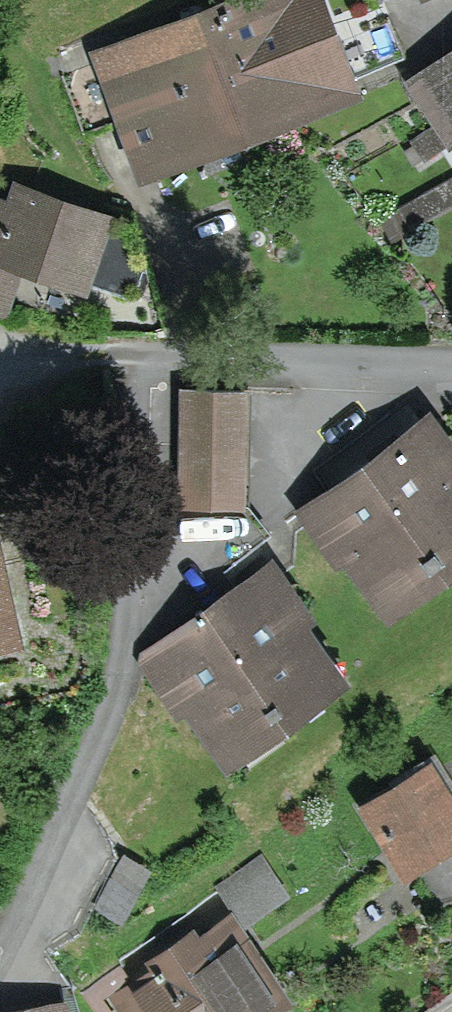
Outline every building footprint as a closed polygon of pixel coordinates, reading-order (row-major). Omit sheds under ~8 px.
[(220,9),(220,15),(260,116),(342,84),(310,0),(260,0),(229,12),(227,7),(220,9)] [(129,110),(148,159),(260,116),(220,15),(65,74),(85,126),(129,110)] [(417,85),(441,122),(451,116),(451,61),(417,85)] [(441,122),(414,140),(426,157),(448,142),(451,148),(451,116),(441,122)] [(401,208),(411,226),(451,202),(451,179),(401,208)] [(16,211),(0,205),(0,304),(18,253),(134,292),(142,268),(132,227),(23,190),(16,211)] [(182,504),(240,503),(242,390),(184,389),(182,504)] [(391,591),(451,546),(451,483),(446,475),(451,470),(451,464),(428,431),(406,448),(398,438),(347,476),(355,487),(319,514),(346,550),(355,543),(391,591)] [(187,625),(196,637),(160,663),(186,699),(196,692),(232,741),(324,674),(288,625),(297,618),(270,582),(235,608),(226,597),(204,613),(187,625)] [(402,857),(451,826),(451,810),(429,773),(372,808),(402,857)] [(231,874),(258,909),(292,884),(266,848),(231,874)] [(127,1011),(236,1011),(266,991),(223,929),(198,946),(194,939),(160,962),(155,968),(159,973),(119,1001),(127,1011)] [(37,1005),(5,1011),(64,1011),(61,996),(36,1001),(37,1005)]
